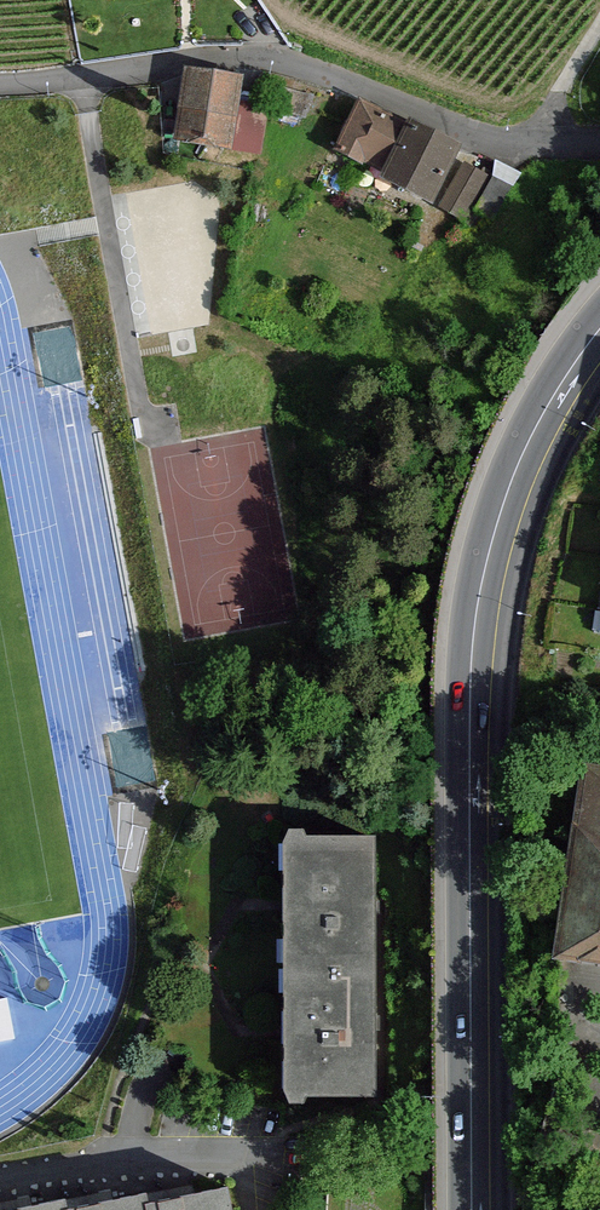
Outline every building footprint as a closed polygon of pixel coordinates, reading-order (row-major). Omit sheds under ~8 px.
[(246,75),(190,66),(178,138),(235,148),(246,75)] [(426,194),(453,142),(366,97),(339,149),(426,194)] [(521,182),(470,158),(447,206),(482,223),(489,208),(505,216),(521,182)] [(575,757),(545,954),(599,962),(599,761),(575,757)] [(381,848),(289,848),(290,1099),(382,1098),(381,848)] [(153,1209),(238,1209),(235,1192),(152,1208),(153,1209)]
